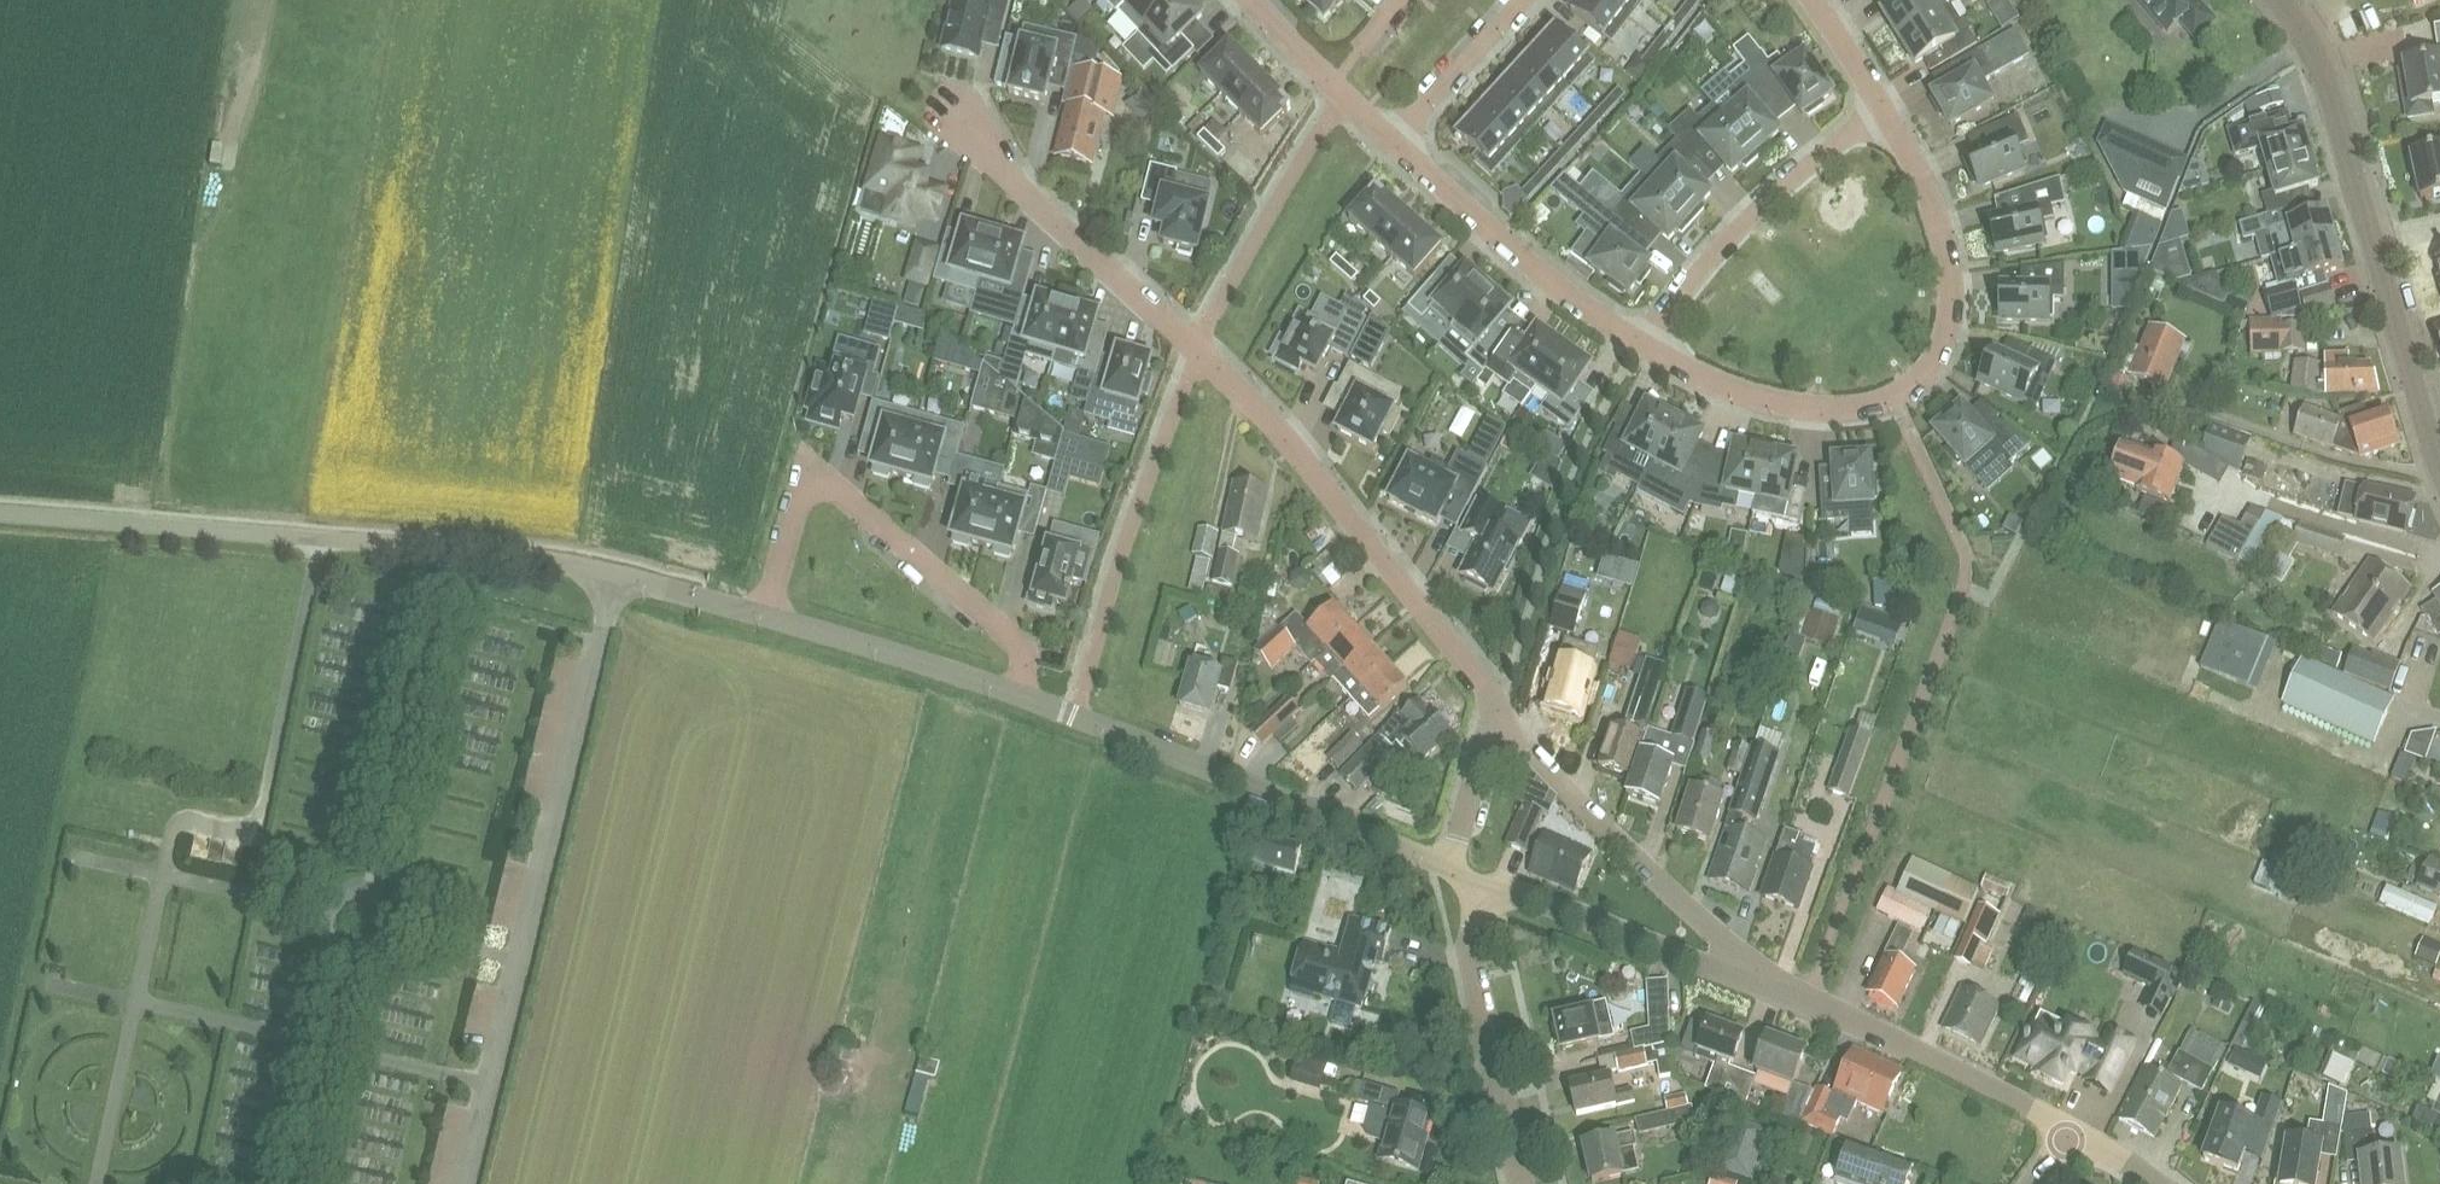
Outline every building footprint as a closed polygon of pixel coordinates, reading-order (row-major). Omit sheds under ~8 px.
[(1011,0),(979,0),(977,6),(953,0),(941,50),(979,59),(987,27),(1003,31),(1011,0)] [(1138,35),(1175,0),(1104,0),(1138,35)] [(1195,51),(1181,37),(1202,17),(1186,0),(1175,0),(1138,35),(1173,72),(1195,51)] [(1325,20),(1342,0),(1301,0),(1325,20)] [(1630,19),(1605,0),(1579,0),(1571,11),(1612,43),(1630,19)] [(1645,0),(1605,0),(1630,19),(1645,0)] [(1700,0),(1689,0),(1683,8),(1691,14),(1701,1),(1700,0)] [(1939,14),(1931,0),(1902,0),(1882,12),(1899,39),(1939,14)] [(2018,19),(2006,0),(1999,0),(1989,6),(2003,28),(2018,19)] [(2168,31),(2181,20),(2187,28),(2192,31),(2197,32),(2202,30),(2205,28),(2207,23),(2207,18),(2205,13),(2194,0),(2141,0),(2168,31)] [(1949,7),(1939,14),(1899,39),(1916,65),(1943,48),(1951,61),(1977,45),(1969,31),(1971,30),(1964,19),(1960,21),(1951,6),(1949,7)] [(1674,36),(1684,24),(1676,17),(1666,29),(1674,36)] [(2410,25),(2409,52),(2439,53),(2439,26),(2410,25)] [(1573,87),(1594,65),(1555,29),(1534,51),(1573,87)] [(1951,127),(1992,103),(1990,99),(1993,97),(1986,85),(1985,82),(1994,76),(2030,56),(2016,31),(1980,50),(1953,66),(1961,79),(1933,95),(1935,99),(1932,101),(1941,117),(1944,115),(1951,127)] [(1002,56),(995,86),(1010,90),(1010,92),(1009,92),(1009,94),(1011,94),(1043,102),(1045,103),(1046,101),(1045,101),(1053,67),(1070,71),(1077,40),(1049,33),(1045,47),(1023,42),(1024,42),(1022,41),(1021,43),(1022,43),(1018,60),(1002,56)] [(1092,67),(1097,45),(1079,41),(1074,63),(1092,67)] [(1657,41),(1648,53),(1656,59),(1665,47),(1657,41)] [(1221,95),(1250,67),(1230,46),(1201,74),(1221,95)] [(1554,109),(1573,87),(1534,51),(1515,73),(1554,109)] [(1745,65),(1771,98),(1784,88),(1803,115),(1806,112),(1809,116),(1824,106),(1821,102),(1833,94),(1806,55),(1802,58),(1800,54),(1785,65),(1778,56),(1769,62),(1762,52),(1760,53),(1745,65)] [(1639,55),(1626,73),(1638,82),(1649,67),(1641,61),(1644,59),(1639,55)] [(2433,114),(2431,103),(2439,101),(2439,57),(2405,63),(2409,86),(2403,87),(2408,118),(2433,114)] [(1714,106),(1759,157),(1771,146),(1768,143),(1779,133),(1758,109),(1771,98),(1745,65),(1729,77),(1737,86),(1714,106)] [(1241,116),(1270,87),(1250,67),(1221,95),(1241,116)] [(1097,112),(1106,77),(1080,70),(1071,106),(1069,105),(1057,156),(1092,165),(1104,114),(1097,112)] [(1534,130),(1554,109),(1515,73),(1495,95),(1534,130)] [(1148,130),(1163,116),(1136,87),(1126,96),(1131,101),(1126,106),(1148,130)] [(1262,137),(1291,108),(1270,87),(1241,116),(1262,137)] [(2258,97),(2262,111),(2283,105),(2279,91),(2258,97)] [(1514,152),(1534,130),(1495,95),(1475,116),(1514,152)] [(1616,106),(1609,99),(1598,111),(1605,118),(1616,106)] [(1669,132),(1677,140),(1699,162),(1711,150),(1732,174),(1743,165),(1746,168),(1759,157),(1714,106),(1700,119),(1695,123),(1689,115),(1669,132)] [(1175,110),(1168,117),(1178,128),(1186,121),(1175,110)] [(1514,152),(1475,116),(1455,138),(1456,140),(1458,137),(1479,156),(1475,160),(1492,176),(1514,152)] [(1980,189),(2024,170),(2022,166),(2025,165),(2020,151),(2019,148),(2029,143),(2018,117),(1990,129),(1996,143),(1966,155),(1968,160),(1964,162),(1974,185),(1978,183),(1980,189)] [(1588,121),(1579,131),(1586,138),(1596,128),(1588,121)] [(1204,130),(1215,141),(1223,132),(1212,122),(1204,130)] [(2271,139),(2267,125),(2231,136),(2236,155),(2262,148),(2268,169),(2315,156),(2311,144),(2306,142),(2303,129),(2271,139)] [(2166,213),(2185,163),(2108,127),(2099,146),(2125,194),(2166,213)] [(1216,142),(1215,141),(1204,130),(1197,138),(1210,149),(1216,142)] [(1586,138),(1579,131),(1567,144),(1575,151),(1586,138)] [(936,219),(945,191),(926,185),(929,176),(914,171),(920,151),(883,140),(868,189),(891,196),(885,216),(913,225),(916,213),(936,219)] [(1641,174),(1693,221),(1704,209),(1701,206),(1711,195),(1687,173),(1699,162),(1677,140),(1664,153),(1658,160),(1644,148),(1629,166),(1640,175),(1641,174)] [(1216,142),(1210,149),(1219,158),(1226,151),(1216,142)] [(2410,155),(2414,174),(2415,174),(2421,199),(2439,195),(2439,149),(2410,155)] [(1548,179),(1567,159),(1560,152),(1541,173),(1548,179)] [(2269,215),(2296,207),(2292,193),(2319,185),(2315,172),(2319,169),(2315,156),(2268,169),(2275,192),(2263,195),(2269,215)] [(1196,252),(1208,204),(1172,195),(1177,172),(1151,166),(1142,203),(1160,207),(1156,226),(1167,229),(1164,244),(1179,248),(1177,254),(1191,257),(1193,251),(1196,252)] [(1622,199),(1611,214),(1634,233),(1645,220),(1669,242),(1679,231),(1682,233),(1693,221),(1641,174),(1640,175),(1629,188),(1631,190),(1622,199)] [(2062,193),(2070,191),(2068,180),(2059,182),(2062,193)] [(1521,194),(1528,200),(1538,190),(1531,183),(1521,194)] [(1371,239),(1398,209),(1376,189),(1349,220),(1371,239)] [(1998,255),(2044,245),(2043,240),(2047,239),(2043,225),(2044,225),(2043,221),(2054,219),(2051,206),(1990,219),(1991,225),(1987,226),(1992,250),(1996,249),(1998,255)] [(1393,258),(1420,228),(1398,209),(1371,239),(1393,258)] [(2271,239),(2275,257),(2287,254),(2287,253),(2334,240),(2327,213),(2289,223),(2289,222),(2271,226),(2268,215),(2239,223),(2244,240),(2264,235),(2271,239)] [(1640,285),(1651,271),(1648,268),(1650,265),(1624,246),(1634,233),(1611,214),(1599,228),(1591,239),(1600,246),(1598,248),(1599,249),(1590,261),(1593,263),(1591,266),(1611,281),(1608,284),(1623,295),(1626,292),(1629,294),(1637,283),(1640,285)] [(934,279),(977,292),(996,230),(980,226),(979,231),(964,227),(956,254),(954,253),(943,250),(934,279)] [(1415,278),(1441,247),(1420,228),(1393,258),(1415,278)] [(1011,235),(997,230),(977,292),(977,295),(1021,308),(1030,276),(1017,272),(1024,244),(1010,240),(1011,235)] [(2152,249),(2154,243),(2129,233),(2121,253),(2152,249)] [(2287,254),(2275,257),(2270,259),(2279,290),(2296,285),(2295,282),(2305,279),(2342,268),(2334,240),(2287,253),(2287,254)] [(926,284),(936,249),(918,243),(907,278),(926,284)] [(1341,273),(1348,265),(1337,255),(1330,263),(1341,273)] [(1594,274),(1571,258),(1566,265),(1588,282),(1594,274)] [(2186,261),(2149,272),(2178,284),(2191,280),(2186,261)] [(1359,275),(1348,265),(1341,273),(1352,282),(1359,275)] [(2064,299),(2064,265),(2034,269),(2034,285),(2001,285),(2001,291),(1997,291),(1997,315),(2001,315),(2001,321),(2048,322),(2048,317),(2052,317),(2052,303),(2053,303),(2053,299),(2064,299)] [(1476,278),(1466,269),(1447,290),(1434,278),(1408,307),(1422,320),(1430,312),(1451,331),(1491,285),(1479,274),(1476,278)] [(2159,293),(2163,282),(2148,276),(2144,287),(2159,293)] [(919,308),(926,284),(912,279),(904,304),(919,308)] [(2131,302),(2138,283),(2111,283),(2111,312),(2127,312),(2131,302)] [(1486,370),(1505,346),(1507,343),(1492,330),(1511,309),(1501,300),(1504,296),(1491,285),(1451,331),(1473,349),(1465,358),(1483,374),(1486,370)] [(2296,285),(2279,290),(2266,293),(2274,322),(2304,321),(2304,318),(2302,318),(2300,314),(2304,314),(2298,293),(2296,285)] [(2198,293),(2225,306),(2220,288),(2198,293)] [(2308,317),(2335,309),(2328,288),(2302,296),(2308,317)] [(1022,362),(1024,355),(1047,362),(1051,363),(1069,307),(1056,303),(1058,298),(1043,293),(1041,299),(1039,298),(1031,326),(1017,321),(1015,328),(1010,344),(1006,358),(1022,362)] [(1363,300),(1364,302),(1374,310),(1381,302),(1370,293),(1367,296),(1363,300)] [(898,308),(874,301),(869,318),(894,325),(898,308)] [(1097,315),(1099,310),(1084,305),(1082,311),(1071,307),(1057,353),(1072,357),(1069,368),(1096,376),(1105,347),(1091,343),(1099,316),(1097,315)] [(898,308),(894,325),(908,328),(912,312),(898,308)] [(1346,356),(1364,321),(1346,312),(1336,332),(1301,314),(1287,341),(1281,337),(1272,355),(1278,358),(1276,361),(1299,373),(1303,366),(1316,373),(1330,347),(1346,356)] [(1390,331),(1372,316),(1350,357),(1360,362),(1374,336),(1384,341),(1390,331)] [(2304,325),(2304,321),(2274,322),(2250,322),(2251,354),(2280,353),(2280,354),(2306,352),(2304,325)] [(1010,344),(1015,328),(1009,326),(1004,342),(1010,344)] [(2166,390),(2186,341),(2150,326),(2141,348),(2126,341),(2115,368),(2130,374),(2130,375),(2166,390)] [(1537,329),(1530,339),(1518,330),(1507,343),(1505,346),(1486,370),(1495,377),(1510,387),(1514,381),(1532,394),(1528,400),(1565,348),(1558,344),(1559,338),(1550,332),(1545,334),(1537,329)] [(818,393),(811,421),(839,429),(842,417),(853,420),(865,378),(872,380),(880,350),(860,345),(852,373),(837,369),(836,374),(820,370),(814,391),(818,393)] [(1571,352),(1565,348),(1528,400),(1529,401),(1537,389),(1550,398),(1546,404),(1548,414),(1569,429),(1587,403),(1573,394),(1592,367),(1584,362),(1585,356),(1576,350),(1571,352)] [(1095,381),(1086,414),(1085,416),(1111,423),(1114,414),(1134,420),(1141,395),(1147,397),(1153,377),(1147,375),(1151,361),(1150,360),(1152,354),(1136,350),(1134,356),(1119,351),(1109,385),(1095,381)] [(2043,395),(2058,363),(2030,350),(2024,364),(1994,350),(1992,356),(1988,354),(1978,376),(1982,378),(1979,383),(2022,403),(2023,401),(2037,408),(2043,394),(2043,395)] [(980,377),(982,367),(966,353),(961,372),(980,377)] [(2348,365),(2348,355),(2326,356),(2327,373),(2320,373),(2322,367),(2296,362),(2292,392),(2315,395),(2378,394),(2370,364),(2348,365)] [(983,365),(998,377),(1002,362),(985,357),(983,364),(983,365)] [(983,365),(982,367),(980,377),(971,409),(999,417),(1003,403),(1008,385),(998,377),(983,365)] [(1389,436),(1401,414),(1377,402),(1386,386),(1350,367),(1338,391),(1354,400),(1338,432),(1373,449),(1381,432),(1389,436)] [(2099,398),(2118,405),(2126,383),(2107,376),(2099,398)] [(1008,385),(1003,403),(999,417),(1016,422),(1023,398),(1014,390),(1008,385)] [(1064,431),(1023,398),(1016,422),(1012,437),(1036,444),(1032,457),(1055,463),(1057,455),(1062,436),(1064,431)] [(903,477),(919,417),(872,404),(864,436),(880,441),(872,468),(874,469),(873,475),(888,479),(890,473),(903,477)] [(1660,412),(1647,405),(1632,434),(1617,426),(1603,453),(1630,467),(1637,453),(1653,462),(1677,416),(1662,409),(1660,412)] [(2361,458),(2397,446),(2385,410),(2367,416),(2363,406),(2337,415),(2339,419),(2304,407),(2295,435),(2361,458)] [(1958,410),(1955,407),(1942,419),(1945,422),(1934,432),(1950,449),(1947,452),(1958,466),(1962,463),(1965,467),(1982,452),(1993,464),(2002,456),(2009,464),(2031,445),(1996,420),(1983,432),(1961,408),(1958,410)] [(1064,431),(1062,436),(1078,440),(1085,416),(1086,414),(1070,409),(1064,431)] [(1695,507),(1707,473),(1688,463),(1703,434),(1690,428),(1692,424),(1677,416),(1653,462),(1670,470),(1663,484),(1674,490),(1672,494),(1695,507)] [(957,460),(966,430),(920,417),(904,477),(915,480),(914,486),(929,490),(931,484),(933,485),(940,458),(956,462),(957,460)] [(1057,455),(1075,460),(1082,462),(1087,443),(1078,440),(1062,436),(1057,455)] [(2239,472),(2247,452),(2208,437),(2203,450),(2239,472)] [(1554,442),(1546,453),(1560,462),(1567,451),(1554,442)] [(2170,502),(2184,465),(2124,443),(2111,478),(2138,488),(2138,490),(2170,502)] [(1756,499),(1767,448),(1751,445),(1750,449),(1735,446),(1729,477),(1708,473),(1707,473),(1695,507),(1721,512),(1722,508),(1735,510),(1738,495),(1756,499)] [(1800,524),(1807,494),(1790,491),(1797,459),(1782,456),(1783,452),(1767,448),(1756,499),(1774,502),(1771,518),(1800,524)] [(1544,477),(1556,482),(1562,463),(1546,453),(1540,463),(1544,477)] [(1856,458),(1856,454),(1838,455),(1838,459),(1834,460),(1836,492),(1820,493),(1822,523),(1851,522),(1850,506),(1872,505),(1872,499),(1876,498),(1875,481),(1871,482),(1870,457),(1856,458)] [(1069,480),(1075,460),(1057,455),(1055,463),(1052,475),(1069,480)] [(1468,508),(1488,470),(1459,455),(1458,456),(1468,462),(1460,477),(1433,463),(1428,472),(1410,462),(1390,501),(1437,525),(1451,499),(1468,508)] [(2249,464),(2243,478),(2257,483),(2263,469),(2249,464)] [(984,472),(971,469),(952,537),(955,538),(953,544),(968,548),(970,542),(983,546),(998,489),(981,484),(984,472)] [(1258,542),(1270,492),(1235,484),(1223,534),(1258,542)] [(2393,494),(2365,488),(2357,521),(2406,533),(2415,498),(2393,492),(2393,494)] [(1029,497),(998,489),(983,546),(995,549),(994,555),(1009,559),(1011,554),(1013,554),(1029,497)] [(1593,511),(1597,497),(1587,494),(1583,508),(1593,511)] [(1513,554),(1517,546),(1520,547),(1532,524),(1507,511),(1505,516),(1478,503),(1462,534),(1479,542),(1461,576),(1466,579),(1465,582),(1486,594),(1488,590),(1493,593),(1504,571),(1508,573),(1516,556),(1513,554)] [(2300,524),(2284,519),(2267,513),(2240,561),(2256,570),(2277,532),(2294,538),(2293,542),(2339,557),(2346,538),(2300,522),(2300,524)] [(2239,561),(2260,524),(2246,517),(2242,525),(2224,517),(2207,547),(2239,561)] [(1213,560),(1219,533),(1199,528),(1192,554),(1213,560)] [(1034,581),(1027,603),(1052,610),(1054,603),(1066,606),(1073,580),(1079,582),(1083,566),(1092,568),(1100,538),(1081,533),(1076,552),(1048,544),(1038,582),(1034,581)] [(1806,542),(1789,538),(1781,574),(1804,583),(1806,542)] [(1271,548),(1267,567),(1279,570),(1283,550),(1271,548)] [(1233,586),(1240,554),(1220,550),(1212,582),(1233,586)] [(1203,594),(1211,562),(1197,558),(1189,590),(1203,594)] [(2373,641),(2411,589),(2371,560),(2333,613),(2373,641)] [(1349,588),(1357,576),(1333,561),(1325,573),(1349,588)] [(1810,573),(1811,589),(1831,588),(1831,572),(1810,573)] [(1727,574),(1721,591),(1736,597),(1742,579),(1727,574)] [(1575,636),(1588,591),(1563,584),(1550,628),(1575,636)] [(1817,600),(1813,612),(1830,618),(1834,606),(1817,600)] [(1311,665),(1353,627),(1335,607),(1310,629),(1297,614),(1280,629),(1256,651),(1272,668),(1292,651),(1296,648),(1311,665)] [(1179,615),(1185,627),(1197,620),(1190,608),(1179,615)] [(1863,610),(1855,630),(1895,645),(1903,624),(1863,610)] [(1810,612),(1802,637),(1831,647),(1840,621),(1810,612)] [(2257,691),(2277,646),(2219,621),(2200,666),(2257,691)] [(1333,681),(1371,646),(1353,627),(1311,665),(1312,666),(1316,662),(1333,681)] [(1619,676),(1622,667),(1637,671),(1645,642),(1620,635),(1609,673),(1619,676)] [(1566,641),(1560,663),(1557,662),(1544,708),(1581,718),(1600,650),(1566,641)] [(1351,700),(1389,666),(1371,646),(1333,681),(1341,689),(1353,678),(1362,688),(1350,699),(1351,700)] [(2371,656),(2353,649),(2343,674),(2390,694),(2401,663),(2373,652),(2371,656)] [(2336,669),(2341,657),(2321,650),(2317,661),(2336,669)] [(1230,690),(1240,663),(1224,658),(1220,672),(1193,663),(1179,704),(1208,713),(1217,686),(1230,690)] [(2343,676),(2303,658),(2283,704),(2374,744),(2394,699),(2389,696),(2390,694),(2343,674),(2343,676)] [(1369,720),(1407,686),(1389,666),(1351,700),(1369,720)] [(1693,745),(1708,699),(1688,692),(1672,738),(1681,741),(1693,745)] [(1291,719),(1298,711),(1287,699),(1251,732),(1263,744),(1291,719)] [(1429,710),(1420,700),(1402,716),(1398,711),(1388,726),(1379,735),(1341,774),(1358,791),(1387,762),(1397,773),(1418,755),(1423,760),(1451,735),(1430,710),(1429,710)] [(1643,719),(1629,715),(1625,729),(1613,724),(1599,765),(1631,775),(1651,717),(1644,715),(1643,719)] [(1273,735),(1281,743),(1298,727),(1291,719),(1273,735)] [(1660,805),(1674,763),(1681,741),(1672,738),(1664,735),(1649,730),(1627,794),(1660,805)] [(1848,798),(1870,737),(1851,730),(1829,791),(1848,798)] [(1708,765),(1717,736),(1701,731),(1692,759),(1708,765)] [(1353,733),(1329,757),(1339,767),(1363,744),(1353,733)] [(1741,776),(1751,749),(1736,743),(1726,770),(1741,776)] [(1754,821),(1776,755),(1753,748),(1709,878),(1749,892),(1766,841),(1738,831),(1742,817),(1754,821)] [(1719,796),(1723,785),(1701,778),(1697,789),(1692,787),(1678,830),(1710,841),(1724,798),(1719,796)] [(1381,807),(1374,800),(1366,808),(1373,815),(1381,807)] [(1526,853),(1543,812),(1523,803),(1506,844),(1526,853)] [(1810,870),(1813,861),(1814,859),(1817,860),(1821,849),(1819,844),(1806,840),(1807,837),(1787,831),(1786,835),(1764,896),(1798,908),(1811,871),(1810,870)] [(1295,873),(1302,848),(1279,841),(1280,838),(1259,833),(1251,861),(1295,873)] [(1574,893),(1592,852),(1547,833),(1529,873),(1574,893)] [(1964,927),(1979,891),(1913,860),(1898,893),(1888,888),(1876,912),(1922,934),(1932,912),(1942,916),(1961,925),(1964,927)] [(2428,862),(2418,885),(2439,894),(2439,867),(2428,862)] [(2285,869),(2279,894),(2296,898),(2301,872),(2285,869)] [(2007,899),(2012,885),(1986,875),(1981,888),(2007,899)] [(1340,897),(1344,881),(1332,879),(1330,890),(1317,887),(1308,932),(1319,935),(1327,895),(1340,897)] [(2388,887),(2382,902),(2432,923),(2438,908),(2388,887)] [(1986,945),(2001,914),(1978,904),(1954,960),(1971,967),(1982,943),(1986,945)] [(1961,925),(1942,916),(1934,932),(1954,941),(1961,925)] [(1362,1008),(1367,992),(1372,993),(1375,983),(1369,982),(1375,961),(1383,963),(1391,931),(1351,921),(1342,953),(1304,942),(1293,983),(1317,989),(1316,996),(1337,1001),(1331,1021),(1351,1026),(1356,1007),(1362,1008)] [(1898,1007),(1916,971),(1903,965),(1906,959),(1902,957),(1914,934),(1898,926),(1884,956),(1886,957),(1869,992),(1898,1007)] [(2439,959),(2439,946),(2422,938),(2414,957),(2437,966),(2439,959)] [(2186,977),(2134,953),(2123,978),(2174,1002),(2186,977)] [(2039,983),(2045,971),(2025,961),(2018,974),(2024,977),(2013,998),(2026,1005),(2037,983),(2039,983)] [(1981,1047),(2001,1006),(1963,987),(1943,1029),(1981,1047)] [(2228,1014),(2233,1004),(2217,996),(2212,1006),(2228,1014)] [(1555,1020),(1559,1037),(1562,1050),(1614,1037),(1606,1001),(1584,1006),(1586,1013),(1555,1020)] [(1635,1050),(1670,1042),(1668,1010),(1649,1011),(1650,1029),(1632,1033),(1635,1050)] [(2245,1022),(2233,1044),(2241,1048),(2252,1026),(2245,1022)] [(1734,1064),(1744,1037),(1708,1024),(1695,1057),(1713,1063),(1703,1090),(1713,1094),(1732,1100),(1742,1073),(1729,1068),(1731,1063),(1734,1064)] [(2109,1093),(2133,1043),(2110,1032),(2102,1048),(2093,1044),(2095,1039),(2069,1026),(2063,1038),(2056,1040),(2033,1029),(2028,1039),(2027,1039),(2025,1043),(2025,1044),(2018,1058),(2039,1069),(2036,1074),(2063,1087),(2067,1078),(2068,1078),(2070,1074),(2075,1077),(2081,1066),(2091,1071),(2086,1082),(2109,1093)] [(1791,1084),(1804,1051),(1767,1038),(1755,1071),(1791,1084)] [(1671,1059),(1667,1044),(1644,1050),(1643,1049),(1614,1055),(1614,1056),(1598,1060),(1601,1074),(1618,1071),(1618,1073),(1648,1067),(1648,1065),(1658,1063),(1659,1078),(1673,1076),(1671,1059)] [(2243,1073),(2251,1054),(2240,1049),(2241,1048),(2233,1044),(2232,1046),(2235,1047),(2227,1066),(2243,1073)] [(846,1074),(853,1050),(835,1045),(829,1069),(846,1074)] [(2382,1074),(2389,1061),(2362,1049),(2356,1061),(2373,1069),(2371,1073),(2380,1078),(2382,1074)] [(2167,1074),(2201,1093),(2214,1070),(2179,1052),(2167,1074)] [(2333,1054),(2323,1078),(2345,1088),(2355,1064),(2333,1054)] [(1838,1093),(1877,1111),(1883,1115),(1901,1076),(1895,1073),(1857,1055),(1838,1093)] [(940,1064),(920,1058),(916,1074),(904,1121),(915,1124),(920,1106),(921,1106),(929,1078),(936,1080),(940,1064)] [(2438,1058),(2430,1077),(2439,1081),(2439,1059),(2438,1058)] [(2400,1066),(2389,1061),(2382,1074),(2394,1079),(2400,1066)] [(2166,1118),(2183,1086),(2144,1067),(2118,1118),(2155,1137),(2165,1117),(2166,1118)] [(1748,1097),(1756,1078),(1742,1073),(1732,1100),(1737,1102),(1745,1105),(1748,1097)] [(1303,1091),(1326,1089),(1325,1076),(1302,1077),(1303,1091)] [(1612,1092),(1608,1077),(1571,1086),(1577,1115),(1634,1102),(1631,1088),(1612,1092)] [(1415,1170),(1431,1116),(1397,1106),(1400,1093),(1363,1083),(1358,1102),(1373,1106),(1366,1128),(1366,1131),(1369,1140),(1382,1143),(1378,1159),(1415,1170)] [(1833,1137),(1842,1117),(1829,1112),(1836,1096),(1816,1087),(1800,1123),(1833,1137)] [(2342,1129),(2344,1117),(2348,1095),(2329,1087),(2323,1126),(2342,1129)] [(1667,1112),(1689,1106),(1686,1094),(1664,1099),(1667,1112)] [(1737,1102),(1732,1100),(1713,1094),(1707,1112),(1730,1123),(1737,1102)] [(1748,1097),(1745,1105),(1759,1110),(1762,1102),(1748,1097)] [(2261,1160),(2267,1142),(2281,1104),(2263,1098),(2253,1124),(2220,1113),(2204,1159),(2238,1171),(2244,1155),(2261,1160)] [(1786,1101),(1780,1117),(1798,1124),(1805,1108),(1786,1101)] [(1689,1107),(1689,1106),(1667,1112),(1635,1119),(1639,1136),(1696,1122),(1692,1106),(1689,1107)] [(2370,1114),(2344,1117),(2342,1129),(2341,1134),(2344,1135),(2347,1165),(2362,1163),(2365,1183),(2402,1183),(2399,1153),(2375,1156),(2372,1131),(2370,1114)] [(1751,1180),(1768,1133),(1735,1121),(1718,1169),(1751,1180)] [(1593,1183),(1623,1175),(1618,1153),(1636,1148),(1633,1134),(1583,1146),(1593,1183)] [(2322,1146),(2288,1140),(2281,1183),(2316,1183),(2322,1146)] [(1856,1153),(1839,1147),(1834,1162),(1843,1165),(1836,1183),(1907,1183),(1912,1170),(1873,1157),(1872,1159),(1856,1153)]
